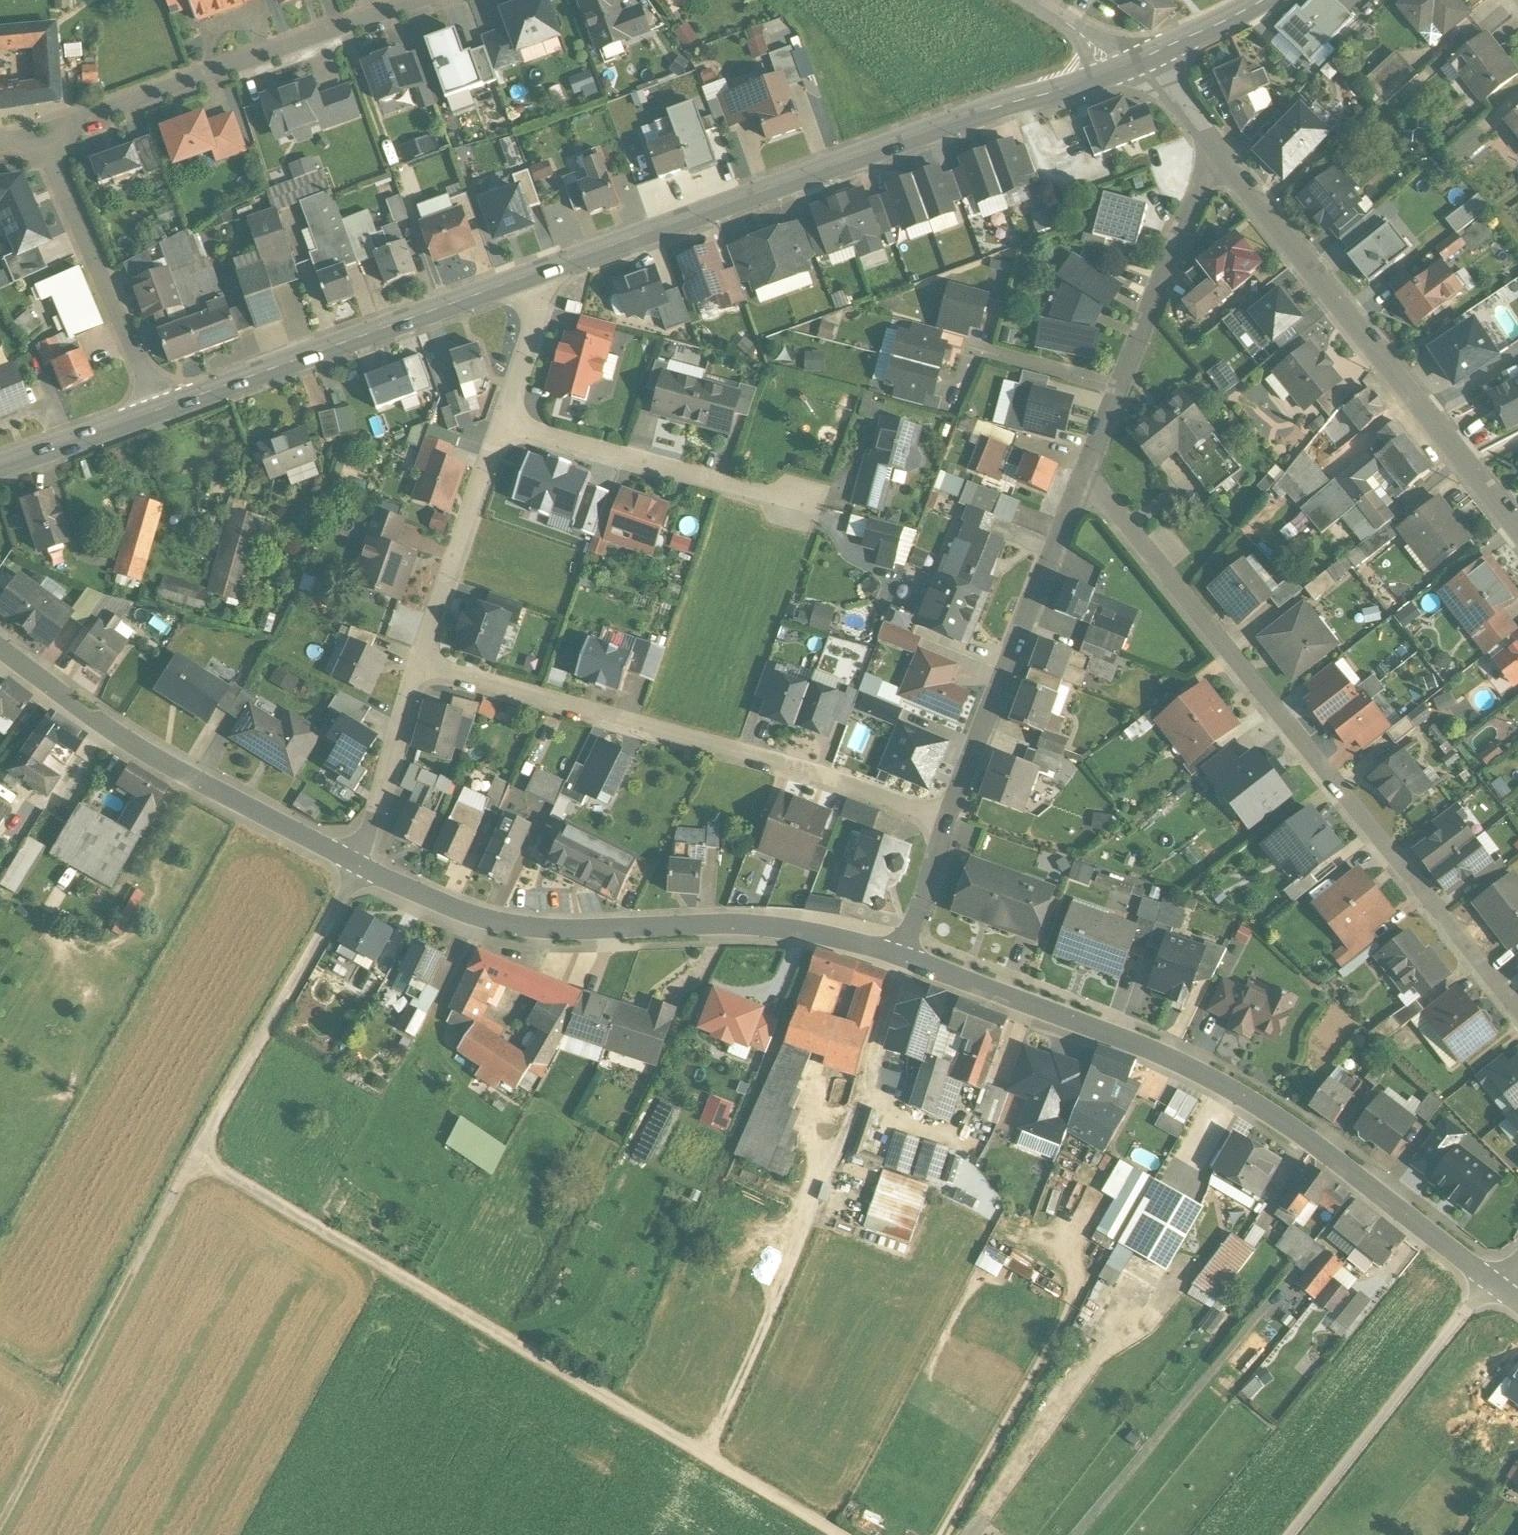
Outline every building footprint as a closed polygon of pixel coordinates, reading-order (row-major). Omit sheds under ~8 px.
[(196,21),(246,3),(245,0),(189,0),(196,21)] [(503,11),(509,29),(517,52),(519,51),(560,36),(547,0),(535,0),(503,11)] [(615,0),(581,0),(600,51),(648,32),(640,11),(621,18),(615,0)] [(1121,9),(1132,0),(1107,0),(1121,9)] [(1121,9),(1153,30),(1174,11),(1164,0),(1132,0),(1121,9)] [(1331,41),(1354,18),(1336,0),(1310,0),(1300,11),(1331,41)] [(1458,0),(1406,0),(1398,7),(1411,23),(1425,13),(1443,36),(1470,15),(1458,0)] [(178,1),(168,5),(171,14),(181,11),(178,1)] [(1310,64),(1331,41),(1300,11),(1295,7),(1274,29),(1310,64)] [(1443,36),(1425,13),(1411,23),(1430,47),(1443,36)] [(771,48),(762,19),(746,24),(755,52),(771,48)] [(0,28),(0,50),(37,46),(40,83),(35,84),(38,104),(61,100),(54,24),(0,28)] [(509,29),(482,39),(494,71),(522,61),(519,51),(517,52),(509,29)] [(456,30),(426,41),(451,114),(476,106),(470,90),(484,86),(472,52),(465,54),(456,30)] [(1517,76),(1484,35),(1448,63),(1480,104),(1517,76)] [(485,47),(472,52),(484,86),(496,81),(485,47)] [(402,51),(365,64),(378,101),(385,104),(395,100),(397,95),(415,89),(404,58),(402,51)] [(417,54),(404,58),(415,89),(428,84),(417,54)] [(795,58),(782,62),(790,85),(803,80),(795,58)] [(1390,58),(1364,82),(1385,105),(1412,81),(1390,58)] [(1243,62),(1216,75),(1230,105),(1243,99),(1251,104),(1256,114),(1272,106),(1265,89),(1272,86),(1264,69),(1250,76),(1243,62)] [(775,108),(769,91),(784,86),(781,77),(722,98),(732,125),(760,115),(769,140),(800,129),(791,104),(790,104),(775,108)] [(311,83),(266,99),(273,120),(275,120),(280,134),(278,134),(279,137),(323,121),(324,121),(316,98),(311,83)] [(35,84),(19,86),(22,106),(38,104),(35,84)] [(22,106),(19,86),(0,89),(0,110),(22,106)] [(784,86),(769,91),(775,108),(790,104),(784,86)] [(347,87),(316,98),(324,121),(323,121),(326,129),(358,117),(347,87)] [(1297,94),(1273,119),(1282,127),(1301,108),(1306,113),(1311,108),(1297,94)] [(1230,105),(1228,106),(1241,134),(1257,117),(1256,114),(1251,104),(1243,99),(1230,105)] [(1129,115),(1123,100),(1089,114),(1094,127),(1104,152),(1121,145),(1121,147),(1154,134),(1145,109),(1129,115)] [(1282,127),(1256,154),(1283,180),(1309,154),(1314,154),(1319,148),(1319,144),(1328,135),(1306,113),(1301,108),(1282,127)] [(1516,112),(1517,113),(1505,123),(1517,140),(1517,111),(1516,112)] [(684,113),(670,118),(676,135),(677,135),(679,139),(691,134),(684,113)] [(232,115),(206,125),(215,150),(212,150),(216,161),(244,151),(232,115)] [(203,116),(164,130),(176,163),(212,150),(215,150),(206,125),(203,116)] [(679,139),(677,135),(676,135),(670,118),(655,123),(662,141),(648,146),(660,179),(689,168),(679,139)] [(655,123),(636,130),(643,148),(648,146),(662,141),(655,123)] [(1104,152),(1094,127),(1084,131),(1094,156),(1104,152)] [(1477,128),(1456,146),(1466,157),(1487,140),(1477,128)] [(1011,141),(986,150),(1002,195),(1027,186),(1024,177),(1014,151),(1011,141)] [(105,152),(101,156),(91,160),(99,185),(114,180),(115,184),(130,179),(129,175),(143,170),(134,145),(124,148),(118,148),(111,149),(105,152)] [(1027,146),(1014,151),(1024,177),(1036,173),(1027,146)] [(986,150),(961,159),(974,195),(977,204),(1002,195),(986,150)] [(605,177),(601,165),(588,170),(592,181),(581,185),(579,186),(587,207),(590,213),(606,208),(607,210),(618,206),(607,176),(605,177)] [(938,168),(913,177),(929,222),(954,213),(950,203),(941,177),(938,168)] [(965,168),(952,173),(962,199),(974,195),(965,168)] [(588,170),(562,179),(564,187),(579,182),(581,185),(592,181),(588,170)] [(518,190),(526,212),(541,207),(528,171),(513,176),(515,180),(518,190)] [(1333,172),(1300,200),(1312,215),(1311,215),(1320,225),(1321,225),(1326,231),(1330,228),(1355,206),(1359,203),(1333,172)] [(952,173),(941,177),(950,203),(962,199),(952,173)] [(913,177),(888,186),(902,226),(904,231),(929,222),(913,177)] [(0,181),(0,217),(16,255),(36,246),(47,241),(21,178),(0,181)] [(579,182),(564,187),(574,212),(587,207),(579,186),(581,185),(579,182)] [(518,190),(484,203),(497,239),(531,226),(526,212),(518,190)] [(867,202),(863,190),(837,200),(854,244),(879,235),(879,234),(867,202)] [(331,192),(305,202),(320,251),(323,250),(322,244),(347,235),(331,192)] [(891,194),(879,198),(891,230),(902,226),(891,194)] [(450,201),(450,202),(455,215),(461,213),(465,224),(477,220),(468,195),(450,201)] [(1147,206),(1104,195),(1093,236),(1106,240),(1136,248),(1147,206)] [(400,197),(387,202),(395,225),(408,220),(400,197)] [(449,197),(417,208),(424,226),(455,215),(450,202),(450,201),(449,197)] [(879,198),(867,202),(879,234),(891,230),(879,198)] [(837,200),(812,209),(816,221),(828,253),(828,254),(854,244),(837,200)] [(1446,221),(1457,235),(1463,230),(1483,216),(1472,202),(1446,221)] [(1355,206),(1330,228),(1339,240),(1365,218),(1355,206)] [(1365,218),(1339,240),(1348,250),(1382,222),(1373,212),(1365,218)] [(455,215),(424,226),(430,245),(436,261),(473,247),(465,224),(461,213),(455,215)] [(275,214),(248,222),(264,267),(264,268),(291,260),(275,214)] [(816,221),(804,225),(814,254),(816,257),(828,253),(816,221)] [(1382,222),(1348,250),(1374,282),(1408,254),(1382,222)] [(1481,224),(1467,235),(1463,230),(1457,235),(1464,245),(1470,240),(1477,250),(1490,238),(1481,224)] [(814,254),(804,225),(793,229),(803,258),(814,254)] [(424,226),(412,230),(419,249),(430,245),(424,226)] [(792,226),(765,236),(782,281),(808,272),(803,258),(793,229),(792,226)] [(361,235),(359,228),(347,232),(347,235),(349,240),(361,235)] [(404,242),(390,248),(383,232),(370,237),(369,237),(377,256),(377,257),(388,285),(416,274),(404,242)] [(361,235),(349,240),(358,264),(377,257),(377,256),(369,237),(370,237),(368,233),(361,235)] [(1093,236),(1084,234),(1081,245),(1103,251),(1106,240),(1093,236)] [(347,235),(322,244),(323,250),(325,250),(333,271),(344,266),(345,268),(358,264),(349,240),(347,235)] [(1457,235),(1437,250),(1445,261),(1465,246),(1464,245),(1457,235)] [(765,236),(739,245),(740,248),(750,277),(755,290),(782,281),(765,236)] [(1259,266),(1236,237),(1224,246),(1220,242),(1212,249),(1215,253),(1186,277),(1199,294),(1197,296),(1210,313),(1235,293),(1235,292),(1249,281),(1246,277),(1259,266)] [(36,246),(16,255),(3,261),(13,284),(46,270),(36,246)] [(712,247),(680,259),(690,285),(688,291),(690,299),(695,300),(697,305),(719,296),(728,293),(722,275),(723,275),(712,247)] [(750,277),(740,248),(729,252),(735,271),(739,281),(750,277)] [(344,266),(333,271),(325,250),(323,250),(320,251),(311,255),(330,307),(356,297),(345,268),(344,266)] [(149,252),(123,265),(131,287),(134,286),(134,284),(158,277),(157,275),(149,252)] [(1121,287),(1073,257),(1060,278),(1067,282),(1050,324),(1042,322),(1037,346),(1093,357),(1098,334),(1090,332),(1101,303),(1108,307),(1121,287)] [(1441,265),(1428,276),(1439,291),(1453,280),(1441,265)] [(264,267),(238,276),(248,306),(256,329),(257,330),(282,322),(264,268),(264,267)] [(191,268),(172,275),(182,305),(188,322),(195,319),(193,312),(209,306),(205,295),(215,293),(207,272),(194,276),(191,268)] [(78,269),(35,287),(41,300),(56,294),(69,326),(97,314),(78,269)] [(654,270),(616,284),(620,295),(613,298),(611,303),(614,313),(620,316),(627,313),(628,316),(632,315),(643,319),(648,309),(657,305),(662,320),(672,316),(664,295),(654,270)] [(170,271),(157,275),(158,277),(134,284),(134,286),(146,318),(154,315),(168,310),(182,305),(172,275),(170,271)] [(739,281),(735,271),(723,275),(722,275),(728,293),(719,296),(724,309),(746,301),(739,281)] [(1439,291),(1428,276),(1398,298),(1409,313),(1407,314),(1416,326),(1462,292),(1453,280),(1439,291)] [(987,298),(950,288),(942,317),(969,325),(979,328),(987,298)] [(678,289),(664,295),(672,316),(662,320),(666,332),(690,323),(678,289)] [(1266,333),(1273,342),(1300,320),(1285,302),(1289,299),(1282,290),(1266,304),(1242,324),(1244,326),(1256,341),(1266,333)] [(215,293),(205,295),(209,306),(193,312),(195,319),(188,322),(187,322),(199,354),(239,340),(238,336),(230,313),(230,312),(223,295),(217,297),(215,293)] [(1257,294),(1222,322),(1233,335),(1244,326),(1242,324),(1266,304),(1257,294)] [(1210,313),(1197,296),(1186,305),(1199,321),(1210,313)] [(582,307),(568,303),(565,312),(579,316),(582,307)] [(182,305),(168,310),(174,327),(187,322),(188,322),(182,305)] [(248,306),(230,313),(238,336),(256,329),(248,307),(248,306)] [(187,322),(174,327),(168,310),(154,315),(172,364),(199,354),(187,322)] [(97,314),(69,326),(71,331),(75,339),(76,339),(103,327),(97,314)] [(614,325),(583,317),(578,338),(609,347),(614,325)] [(969,325),(942,317),(938,330),(942,331),(965,337),(969,325)] [(34,320),(19,334),(27,343),(43,329),(34,320)] [(938,330),(915,323),(911,336),(938,343),(942,331),(938,330)] [(1425,342),(1432,352),(1460,334),(1453,324),(1425,342)] [(1432,352),(1455,386),(1496,358),(1473,324),(1460,334),(1432,352)] [(71,331),(54,338),(59,351),(78,344),(76,339),(75,339),(71,331)] [(911,336),(900,333),(893,358),(939,370),(946,345),(938,343),(911,336)] [(578,338),(568,335),(564,349),(562,349),(558,363),(560,364),(559,368),(555,367),(549,389),(552,390),(556,398),(563,400),(568,397),(569,394),(572,395),(571,398),(585,402),(589,386),(599,381),(609,347),(578,338)] [(59,351),(54,338),(37,346),(46,366),(51,364),(80,352),(81,351),(78,344),(59,351)] [(1311,345),(1274,374),(1304,411),(1318,400),(1340,382),(1339,381),(1330,370),(1334,367),(1324,354),(1320,357),(1311,345)] [(479,346),(451,355),(461,387),(487,378),(489,377),(479,346)] [(80,352),(51,364),(63,391),(92,379),(80,352)] [(405,361),(405,362),(418,395),(433,389),(421,356),(405,361)] [(939,370),(893,358),(886,384),(898,387),(925,394),(932,396),(939,370)] [(405,362),(365,377),(377,410),(418,395),(405,362)] [(656,362),(646,390),(659,393),(664,374),(666,375),(669,365),(656,362)] [(2,416),(3,419),(13,414),(12,412),(27,406),(11,367),(0,371),(0,417),(2,416)] [(1049,379),(1023,372),(1019,386),(1034,390),(1046,393),(1049,379)] [(666,375),(664,374),(659,393),(654,413),(691,423),(702,385),(666,375)] [(489,386),(487,378),(461,387),(463,391),(466,402),(486,395),(489,386)] [(1340,382),(1318,400),(1332,417),(1352,393),(1341,379),(1339,381),(1340,382)] [(738,394),(702,385),(691,423),(729,433),(734,414),(740,395),(738,394)] [(757,390),(740,385),(738,394),(740,395),(734,414),(747,418),(757,390)] [(1488,400),(1496,415),(1504,411),(1513,429),(1517,426),(1517,385),(1488,400)] [(1034,390),(1019,386),(1007,429),(1023,434),(1027,420),(1034,390)] [(925,394),(898,387),(894,399),(921,407),(925,394)] [(1046,393),(1034,390),(1027,420),(1056,428),(1064,430),(1072,400),(1046,393)] [(1369,390),(1344,411),(1362,433),(1388,413),(1369,390)] [(463,391),(448,396),(451,408),(455,418),(470,413),(466,402),(463,391)] [(1241,471),(1180,395),(1131,435),(1156,466),(1175,451),(1210,496),(1241,471)] [(451,408),(437,412),(444,433),(458,428),(455,418),(451,408)] [(334,411),(319,414),(325,441),(341,437),(334,411)] [(470,413),(455,418),(458,428),(459,429),(473,425),(470,413)] [(918,429),(884,420),(872,461),(871,462),(892,468),(905,472),(906,469),(910,470),(916,466),(919,458),(915,451),(912,450),(918,429)] [(1056,428),(1027,420),(1023,434),(1053,441),(1056,428)] [(1327,422),(1318,433),(1335,454),(1346,446),(1327,422)] [(1396,423),(1377,437),(1381,443),(1364,457),(1377,474),(1385,468),(1391,475),(1419,452),(1396,423)] [(1018,437),(988,425),(981,438),(1012,450),(1018,437)] [(305,431),(261,448),(272,478),(287,473),(315,463),(316,462),(305,431)] [(453,447),(426,438),(421,454),(431,457),(432,455),(448,461),(453,447)] [(1012,450),(981,438),(969,470),(999,482),(1012,450)] [(1057,466),(1026,454),(1026,455),(1012,450),(1006,464),(1021,469),(1015,482),(1046,494),(1057,466)] [(1303,452),(1287,472),(1295,481),(1315,465),(1303,452)] [(1419,452),(1391,475),(1392,476),(1381,486),(1391,498),(1394,495),(1397,499),(1413,486),(1417,490),(1422,485),(1419,481),(1432,470),(1419,452)] [(448,461),(432,455),(431,457),(416,501),(447,512),(463,466),(448,461)] [(549,462),(529,455),(513,500),(533,507),(531,513),(550,519),(552,514),(575,522),(588,486),(591,477),(570,469),(572,465),(551,458),(549,462)] [(1377,474),(1364,457),(1336,480),(1357,506),(1373,492),(1381,486),(1392,476),(1391,475),(1385,468),(1377,474)] [(892,468),(871,462),(872,461),(869,460),(864,477),(888,484),(892,468)] [(315,463),(287,473),(291,486),(315,478),(312,470),(317,468),(315,463)] [(1331,484),(1315,465),(1295,481),(1296,482),(1311,500),(1331,484)] [(1295,481),(1287,472),(1278,482),(1287,493),(1296,482),(1295,481)] [(864,477),(862,476),(854,503),(880,511),(888,484),(864,477)] [(1301,509),(1322,534),(1357,506),(1336,480),(1336,479),(1331,484),(1311,500),(1301,509)] [(1278,482),(1272,489),(1282,499),(1287,493),(1278,482)] [(1311,500),(1296,482),(1287,493),(1301,509),(1311,500)] [(1001,496),(968,483),(961,499),(994,513),(1001,496)] [(588,486),(575,522),(572,530),(593,538),(608,497),(609,493),(588,486)] [(1394,519),(1373,492),(1357,506),(1378,531),(1390,522),(1394,519)] [(48,493),(35,497),(34,495),(23,499),(24,501),(20,502),(31,534),(33,533),(63,523),(57,508),(53,509),(48,493)] [(667,509),(623,494),(620,501),(609,535),(611,536),(614,528),(633,535),(631,542),(653,550),(667,509)] [(268,503),(238,495),(209,591),(209,593),(240,602),(268,503)] [(608,497),(593,538),(609,543),(611,536),(609,535),(620,501),(608,497)] [(136,498),(113,575),(138,582),(161,505),(136,498)] [(1439,500),(1400,530),(1432,571),(1470,541),(1439,500)] [(993,518),(968,508),(963,521),(967,523),(987,531),(993,518)] [(853,511),(849,530),(864,533),(868,514),(853,511)] [(403,521),(378,513),(369,541),(373,542),(373,541),(394,548),(403,521)] [(917,532),(871,520),(864,547),(881,552),(878,565),(893,569),(896,559),(906,562),(917,532)] [(1378,531),(1358,547),(1368,560),(1395,539),(1392,536),(1397,532),(1390,522),(1378,531)] [(63,523),(33,533),(38,550),(68,540),(63,523)] [(987,531),(967,523),(961,545),(967,547),(952,584),(984,597),(992,580),(985,577),(992,558),(996,560),(1003,543),(985,536),(987,531)] [(589,553),(604,558),(609,543),(593,538),(589,553)] [(394,548),(373,541),(373,542),(364,568),(371,570),(365,589),(399,601),(414,556),(394,548)] [(1252,557),(1212,589),(1240,624),(1269,599),(1271,598),(1268,595),(1277,588),(1252,557)] [(1487,559),(1441,594),(1473,635),(1501,612),(1514,602),(1496,580),(1500,576),(1487,559)] [(1325,573),(1303,590),(1313,602),(1334,586),(1325,573)] [(71,614),(19,576),(15,581),(23,587),(2,615),(46,647),(71,614)] [(209,591),(163,578),(158,596),(204,609),(209,593),(209,591)] [(952,584),(936,578),(917,625),(961,643),(973,614),(977,615),(984,597),(952,584)] [(1277,588),(1268,595),(1271,598),(1269,599),(1278,609),(1303,590),(1290,578),(1277,588)] [(0,601),(0,613),(2,615),(23,587),(15,581),(0,601)] [(1093,594),(1065,583),(1054,611),(1082,622),(1082,621),(1091,625),(1103,630),(1108,615),(1088,607),(1093,594)] [(523,605),(492,594),(486,609),(508,617),(506,623),(516,627),(523,605)] [(96,607),(85,598),(74,613),(75,613),(71,619),(82,627),(91,615),(96,607)] [(96,607),(91,615),(101,622),(106,615),(109,617),(120,601),(103,598),(96,607)] [(835,607),(815,603),(809,630),(829,634),(835,607)] [(486,609),(474,605),(469,619),(465,618),(460,632),(464,633),(458,650),(492,662),(506,623),(508,617),(486,609)] [(1304,606),(1259,640),(1291,681),(1336,646),(1304,606)] [(915,617),(891,607),(884,623),(895,628),(908,633),(915,617)] [(1501,612),(1473,635),(1488,654),(1511,636),(1517,632),(1501,612)] [(109,617),(106,615),(101,622),(77,655),(103,674),(125,644),(112,635),(119,624),(109,617)] [(1120,620),(1108,615),(1103,630),(1115,635),(1120,620)] [(1132,625),(1120,620),(1115,635),(1117,636),(1126,639),(1132,625)] [(1103,630),(1091,625),(1084,643),(1105,651),(1110,653),(1117,636),(1115,635),(1103,630)] [(377,637),(352,628),(346,641),(352,644),(353,643),(370,651),(377,637)] [(908,633),(895,628),(889,642),(913,652),(919,638),(908,633)] [(665,649),(638,640),(633,656),(627,673),(654,682),(665,649)] [(633,656),(589,642),(577,678),(591,683),(589,686),(605,691),(606,688),(621,693),(627,673),(633,656)] [(1079,656),(1041,642),(1031,670),(1060,681),(1065,667),(1085,674),(1091,660),(1079,656)] [(370,651),(353,643),(352,644),(336,677),(368,693),(384,658),(370,651)] [(1105,651),(1084,643),(1079,656),(1091,660),(1100,663),(1105,651)] [(1506,656),(1504,654),(1497,660),(1498,661),(1495,664),(1507,678),(1512,675),(1517,682),(1517,681),(1517,646),(1506,656)] [(1100,663),(1096,675),(1105,679),(1110,665),(1114,666),(1118,656),(1110,653),(1105,651),(1100,663)] [(954,666),(920,652),(902,696),(957,719),(967,694),(946,685),(954,666)] [(224,693),(200,678),(203,673),(176,656),(155,689),(208,722),(218,706),(226,694),(224,693)] [(1100,663),(1091,660),(1085,674),(1095,678),(1096,675),(1100,663)] [(767,663),(755,697),(769,702),(777,677),(779,677),(782,668),(767,663)] [(1331,664),(1305,685),(1314,696),(1315,697),(1341,676),(1331,664)] [(293,689),(300,677),(278,665),(271,677),(293,689)] [(1060,681),(1031,670),(1026,684),(1057,695),(1062,682),(1060,681)] [(867,671),(861,686),(885,694),(890,679),(867,671)] [(1353,692),(1341,676),(1315,697),(1314,696),(1305,703),(1324,726),(1329,723),(1359,699),(1353,692)] [(1373,676),(1353,692),(1359,699),(1363,695),(1379,683),(1373,676)] [(779,677),(777,677),(769,702),(763,717),(765,717),(766,714),(776,718),(775,721),(795,728),(796,726),(796,725),(809,688),(808,688),(779,677)] [(5,680),(0,687),(0,714),(13,723),(30,698),(5,680)] [(231,682),(224,693),(226,694),(218,706),(229,715),(244,691),(231,682)] [(1379,683),(1363,695),(1369,702),(1384,690),(1379,683)] [(1026,684),(1010,723),(1042,735),(1042,733),(1057,695),(1026,684)] [(809,688),(796,725),(796,726),(815,732),(816,729),(826,733),(825,736),(827,737),(832,722),(841,697),(840,696),(809,685),(808,688),(809,688)] [(1180,704),(1166,715),(1167,716),(1182,736),(1219,706),(1203,686),(1180,704)] [(858,693),(843,687),(840,696),(841,697),(832,722),(846,727),(858,693)] [(259,700),(244,691),(229,715),(242,723),(251,709),(253,710),(259,700)] [(343,720),(360,729),(372,709),(339,693),(329,711),(343,720)] [(903,710),(861,693),(855,708),(897,725),(903,710)] [(1172,694),(1143,717),(1152,728),(1167,716),(1166,715),(1180,704),(1172,694)] [(1359,699),(1329,723),(1346,745),(1355,739),(1357,737),(1381,718),(1369,702),(1363,695),(1359,699)] [(480,706),(455,697),(450,710),(460,712),(459,717),(474,722),(480,706)] [(450,710),(427,703),(415,747),(449,756),(459,717),(460,712),(450,710)] [(1219,706),(1182,736),(1197,755),(1198,756),(1212,745),(1235,727),(1219,706)] [(253,710),(251,709),(242,723),(233,738),(294,776),(320,734),(298,721),(290,733),(281,727),(253,710)] [(83,737),(48,713),(21,754),(39,766),(55,743),(72,754),(83,737)] [(0,714),(0,732),(4,735),(13,723),(0,714)] [(298,721),(289,715),(281,727),(290,733),(298,721)] [(1381,718),(1357,737),(1355,739),(1364,750),(1391,730),(1381,718)] [(360,729),(343,720),(331,741),(341,747),(329,768),(342,776),(351,781),(359,767),(376,738),(360,729)] [(901,724),(882,771),(928,790),(948,743),(901,724)] [(1068,742),(1042,733),(1042,735),(1037,746),(1063,756),(1068,742)] [(621,752),(600,742),(587,769),(576,791),(587,796),(597,800),(602,790),(614,795),(631,759),(620,754),(621,752)] [(72,754),(55,743),(39,766),(56,778),(72,754)] [(1212,745),(1198,756),(1197,755),(1183,766),(1191,776),(1202,769),(1219,755),(1212,745)] [(1059,762),(1029,750),(1022,767),(1035,772),(1035,773),(1052,779),(1059,762)] [(1219,755),(1202,769),(1213,782),(1237,763),(1226,750),(1219,755)] [(1276,778),(1256,753),(1215,785),(1248,828),(1296,790),(1282,773),(1276,778)] [(39,766),(21,754),(8,773),(44,797),(56,778),(39,766)] [(1421,780),(1401,755),(1371,778),(1399,814),(1425,794),(1416,784),(1421,780)] [(1022,767),(998,758),(983,797),(1021,810),(1035,773),(1035,772),(1022,767)] [(576,764),(566,784),(560,797),(570,802),(582,807),(587,796),(576,791),(587,769),(576,764)] [(168,789),(128,765),(118,783),(120,784),(140,795),(136,800),(135,803),(121,828),(138,837),(149,818),(150,818),(168,789)] [(411,765),(400,789),(413,795),(419,783),(416,782),(423,770),(411,765)] [(338,783),(355,792),(367,771),(359,767),(351,781),(342,776),(338,783)] [(566,784),(537,770),(525,793),(554,807),(560,797),(566,784)] [(495,779),(486,799),(500,805),(509,786),(495,779)] [(444,795),(419,783),(413,795),(395,835),(421,847),(434,816),(433,816),(444,795)] [(140,795),(120,784),(115,791),(126,798),(132,797),(136,800),(140,795)] [(771,827),(766,840),(768,841),(789,849),(806,805),(782,796),(771,827)] [(554,807),(550,817),(560,823),(570,802),(560,797),(554,807)] [(877,811),(848,800),(841,815),(871,826),(877,811)] [(0,804),(0,816),(3,818),(8,809),(0,804)] [(806,805),(789,849),(810,857),(813,858),(818,845),(830,814),(806,805)] [(1455,805),(1433,821),(1442,833),(1442,834),(1458,821),(1459,823),(1466,818),(1455,805)] [(78,806),(66,825),(59,836),(91,855),(109,822),(89,811),(79,806),(78,806)] [(1309,810),(1263,847),(1276,863),(1284,856),(1288,862),(1294,857),(1307,874),(1309,876),(1310,875),(1341,850),(1309,810)] [(482,815),(473,811),(464,830),(473,834),(482,815)] [(1458,821),(1442,834),(1442,833),(1417,853),(1432,873),(1473,841),(1459,823),(1458,821)] [(121,828),(109,822),(91,855),(81,871),(110,888),(138,838),(138,837),(121,828)] [(528,832),(507,822),(497,841),(519,852),(528,832)] [(464,830),(449,823),(435,854),(461,866),(475,835),(473,834),(464,830)] [(771,827),(759,823),(750,846),(764,852),(768,841),(766,840),(771,827)] [(721,825),(708,824),(707,832),(705,848),(708,848),(719,849),(721,825)] [(635,860),(568,827),(549,866),(616,899),(635,860)] [(707,832),(678,830),(674,847),(672,861),(671,861),(669,893),(698,895),(701,864),(706,864),(708,848),(705,848),(707,832)] [(13,893),(47,837),(38,832),(33,840),(29,837),(0,884),(13,893)] [(907,847),(864,834),(855,865),(855,866),(889,877),(889,878),(896,880),(898,875),(902,872),(905,864),(903,860),(907,847)] [(91,855),(59,836),(49,853),(81,871),(91,855)] [(497,841),(495,840),(480,873),(503,884),(519,852),(497,841)] [(1473,841),(1432,873),(1448,893),(1473,874),(1473,873),(1489,861),(1488,860),(1473,841)] [(818,845),(813,858),(810,857),(806,868),(820,873),(829,849),(818,845)] [(1494,855),(1488,860),(1489,861),(1473,873),(1473,874),(1482,885),(1504,868),(1494,855)] [(855,865),(849,863),(839,896),(872,906),(872,908),(873,910),(874,912),(876,913),(878,913),(880,913),(882,912),(883,910),(884,908),(883,905),(882,904),(880,902),(889,878),(889,877),(855,866),(855,865)] [(1052,891),(972,863),(956,909),(1019,932),(1019,930),(1034,936),(1034,937),(1036,938),(1052,891)] [(1307,874),(1285,892),(1293,903),(1317,884),(1310,875),(1309,876),(1307,874)] [(1360,875),(1322,904),(1341,926),(1335,931),(1347,947),(1361,936),(1362,937),(1391,913),(1360,875)] [(1476,904),(1511,950),(1517,944),(1517,880),(1515,876),(1476,904)] [(839,901),(810,896),(805,911),(837,915),(839,901)] [(1135,929),(1071,907),(1054,955),(1076,962),(1078,956),(1121,972),(1128,953),(1136,930),(1135,929)] [(393,932),(360,913),(344,941),(336,954),(353,964),(354,963),(359,953),(374,962),(376,963),(377,960),(393,932)] [(1155,924),(1139,918),(1135,929),(1136,930),(1128,953),(1143,958),(1147,947),(1155,924)] [(1173,928),(1156,923),(1155,924),(1147,947),(1163,953),(1164,948),(1163,948),(1167,938),(1169,938),(1173,928)] [(1428,963),(1406,934),(1375,958),(1403,993),(1412,986),(1420,997),(1447,977),(1433,959),(1428,963)] [(1347,947),(1334,957),(1344,968),(1370,948),(1362,937),(1361,936),(1347,947)] [(1169,938),(1167,938),(1163,948),(1164,948),(1163,953),(1151,988),(1175,996),(1173,1002),(1183,1006),(1185,1000),(1187,1000),(1196,974),(1204,951),(1202,950),(1169,938)] [(1227,950),(1205,942),(1202,950),(1204,951),(1196,974),(1212,980),(1227,950)] [(429,948),(420,944),(419,945),(416,943),(393,989),(407,996),(419,1002),(427,987),(442,956),(428,949),(429,948)] [(536,975),(479,950),(450,1011),(453,1013),(474,1022),(476,1023),(497,981),(528,994),(536,975)] [(858,965),(819,952),(798,1009),(825,1018),(839,980),(851,984),(858,965)] [(374,962),(359,953),(354,963),(368,971),(374,962)] [(872,969),(858,965),(851,984),(865,989),(865,988),(872,969)] [(886,974),(872,969),(865,988),(879,993),(886,974)] [(551,981),(536,975),(528,994),(541,1000),(542,1000),(551,981)] [(583,995),(551,981),(542,1000),(541,1000),(531,1022),(527,1021),(525,1025),(529,1027),(531,1025),(540,1030),(558,1042),(573,1016),(583,995)] [(1244,992),(1223,981),(1209,1011),(1230,1021),(1244,992)] [(945,996),(908,982),(889,1048),(925,1057),(926,1057),(927,1054),(938,1019),(945,996)] [(865,989),(852,1027),(837,1022),(825,1057),(822,1066),(856,1075),(880,993),(879,993),(865,988),(865,989)] [(1273,1002),(1246,988),(1244,992),(1230,1021),(1227,1028),(1250,1039),(1254,1030),(1276,1040),(1296,999),(1278,991),(1273,1002)] [(1448,992),(1423,1012),(1432,1023),(1457,1003),(1457,1002),(1448,992)] [(760,1015),(761,1012),(716,994),(702,1029),(717,1035),(715,1040),(731,1046),(733,1041),(747,1047),(760,1015)] [(583,995),(573,1016),(575,1017),(566,1034),(580,1039),(593,998),(583,995)] [(959,1001),(945,996),(938,1019),(950,1024),(959,1001)] [(619,1007),(593,998),(580,1039),(566,1034),(559,1049),(600,1063),(606,1046),(619,1007)] [(1491,1036),(1461,999),(1457,1002),(1457,1003),(1432,1023),(1461,1060),(1491,1036)] [(1008,1020),(959,1001),(950,1024),(968,1031),(954,1067),(950,1079),(962,1084),(982,1092),(985,1084),(1008,1020)] [(638,1014),(619,1007),(606,1046),(653,1062),(659,1046),(661,1047),(673,1010),(655,1004),(650,1020),(637,1015),(638,1014)] [(398,1029),(415,1038),(427,1015),(411,1006),(398,1029)] [(825,1018),(798,1009),(786,1043),(808,1051),(813,1053),(825,1057),(837,1022),(825,1018)] [(474,1022),(453,1013),(440,1035),(443,1036),(461,1045),(472,1025),(474,1022)] [(760,1015),(747,1047),(766,1054),(778,1023),(760,1015)] [(1391,1018),(1370,1035),(1381,1045),(1400,1029),(1391,1018)] [(524,1060),(472,1025),(461,1045),(458,1050),(481,1065),(475,1076),(497,1090),(503,1080),(517,1089),(530,1068),(530,1064),(524,1060)] [(540,1030),(524,1060),(530,1064),(545,1066),(558,1042),(540,1030)] [(461,1045),(443,1036),(436,1049),(475,1076),(481,1065),(458,1050),(461,1045)] [(808,1051),(786,1043),(755,1115),(761,1117),(778,1123),(808,1051)] [(1136,1062),(1099,1049),(1091,1071),(1086,1084),(1105,1092),(1112,1074),(1127,1079),(1128,1078),(1136,1062)] [(1025,1050),(1009,1090),(1032,1099),(1020,1129),(1023,1131),(1060,1145),(1061,1145),(1068,1130),(1069,1125),(1056,1119),(1062,1105),(1061,1105),(1077,1066),(1073,1064),(1068,1066),(1058,1063),(1056,1058),(1054,1057),(1052,1060),(1025,1050)] [(792,1110),(813,1053),(808,1051),(778,1123),(774,1132),(757,1127),(761,1117),(755,1115),(737,1156),(788,1177),(799,1153),(787,1147),(800,1113),(792,1110)] [(927,1054),(926,1057),(925,1057),(910,1106),(933,1117),(949,1065),(927,1054)] [(1501,1056),(1476,1077),(1485,1088),(1493,1081),(1492,1080),(1509,1066),(1501,1056)] [(1509,1066),(1492,1080),(1493,1081),(1517,1111),(1517,1059),(1509,1066)] [(962,1084),(950,1079),(954,1067),(949,1065),(933,1117),(951,1121),(962,1084)] [(1385,1073),(1376,1065),(1365,1079),(1375,1087),(1385,1073)] [(1077,1066),(1061,1105),(1062,1105),(1075,1110),(1086,1084),(1091,1071),(1077,1066)] [(1362,1084),(1338,1068),(1329,1079),(1310,1107),(1334,1124),(1354,1096),(1353,1096),(1362,1084)] [(1141,1083),(1128,1078),(1127,1079),(1123,1088),(1136,1094),(1141,1083)] [(517,1089),(503,1080),(497,1090),(510,1099),(518,1090),(517,1089)] [(1008,1093),(985,1084),(982,1092),(981,1096),(989,1099),(986,1108),(1000,1113),(1008,1093)] [(1105,1092),(1086,1084),(1069,1125),(1068,1130),(1105,1152),(1125,1117),(1114,1111),(1115,1109),(1112,1108),(1101,1102),(1105,1092)] [(1136,1094),(1123,1088),(1112,1108),(1115,1109),(1114,1111),(1125,1117),(1136,1094)] [(1185,1126),(1198,1102),(1178,1090),(1164,1114),(1185,1126)] [(1431,1092),(1414,1114),(1426,1124),(1443,1103),(1431,1092)] [(989,1099),(981,1096),(975,1110),(984,1113),(986,1108),(989,1099)] [(662,1102),(634,1157),(645,1162),(672,1107),(662,1102)] [(1378,1102),(1357,1129),(1359,1130),(1360,1136),(1365,1141),(1372,1140),(1389,1153),(1413,1121),(1400,1111),(1396,1116),(1378,1102)] [(1000,1113),(986,1108),(984,1113),(982,1118),(996,1124),(1000,1113)] [(877,1112),(869,1109),(853,1158),(881,1168),(884,1160),(863,1153),(877,1112)] [(1517,1111),(1507,1118),(1517,1132),(1517,1111)] [(778,1123),(761,1117),(757,1127),(774,1132),(778,1123)] [(504,1152),(461,1121),(448,1144),(492,1174),(504,1152)] [(1060,1145),(1023,1131),(1017,1146),(1054,1160),(1060,1145)] [(919,1140),(896,1132),(885,1168),(908,1175),(919,1140)] [(1435,1133),(1411,1164),(1432,1180),(1456,1149),(1435,1133)] [(1280,1162),(1245,1141),(1236,1157),(1225,1151),(1214,1170),(1260,1196),(1280,1162)] [(914,1177),(937,1184),(948,1149),(925,1142),(914,1177)] [(1499,1179),(1457,1147),(1456,1149),(1432,1180),(1431,1182),(1446,1193),(1444,1196),(1456,1205),(1457,1202),(1472,1214),(1499,1179)] [(1334,1183),(1310,1166),(1276,1214),(1291,1225),(1309,1202),(1317,1207),(1323,1201),(1338,1213),(1351,1197),(1334,1183)] [(1133,1167),(1096,1230),(1117,1242),(1153,1178),(1133,1167)] [(866,1226),(910,1242),(929,1187),(884,1172),(866,1226)] [(1155,1181),(1119,1243),(1166,1271),(1192,1226),(1200,1212),(1202,1209),(1155,1181)] [(1357,1202),(1335,1228),(1358,1246),(1380,1220),(1357,1202)] [(1207,1217),(1200,1212),(1192,1226),(1200,1230),(1207,1217)] [(1405,1241),(1380,1220),(1358,1246),(1383,1267),(1405,1241)] [(1314,1242),(1295,1228),(1287,1238),(1297,1245),(1293,1249),(1303,1256),(1314,1242)] [(1256,1250),(1231,1235),(1221,1249),(1244,1266),(1256,1250)] [(1327,1251),(1314,1242),(1303,1256),(1295,1266),(1305,1274),(1313,1263),(1316,1266),(1327,1251)] [(1244,1266),(1221,1249),(1192,1286),(1216,1301),(1244,1266)] [(1327,1251),(1316,1266),(1313,1263),(1305,1274),(1296,1285),(1315,1300),(1332,1278),(1343,1263),(1327,1251)] [(1348,1290),(1332,1278),(1315,1300),(1331,1312),(1348,1290)] [(1333,1323),(1347,1333),(1372,1297),(1358,1287),(1333,1323)] [(1213,1307),(1199,1325),(1210,1333),(1224,1315),(1213,1307)] [(1488,1401),(1500,1411),(1510,1398),(1517,1388),(1517,1386),(1506,1377),(1488,1401)] [(1510,1398),(1517,1405),(1517,1388),(1510,1398)] [(1509,1479),(1517,1486),(1517,1468),(1509,1479)]
